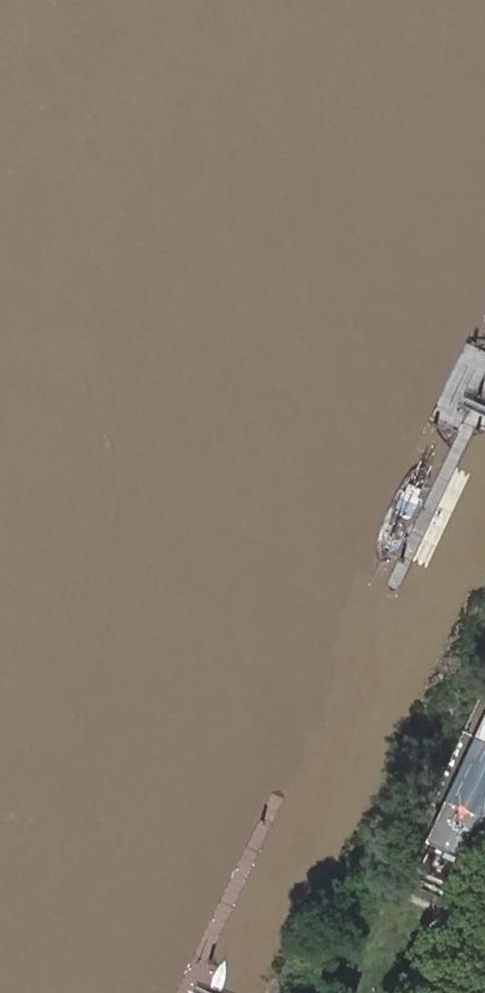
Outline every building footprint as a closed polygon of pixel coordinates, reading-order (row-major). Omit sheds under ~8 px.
[(427,849),(460,864),(484,810),(484,742),(478,739),(427,849)]
